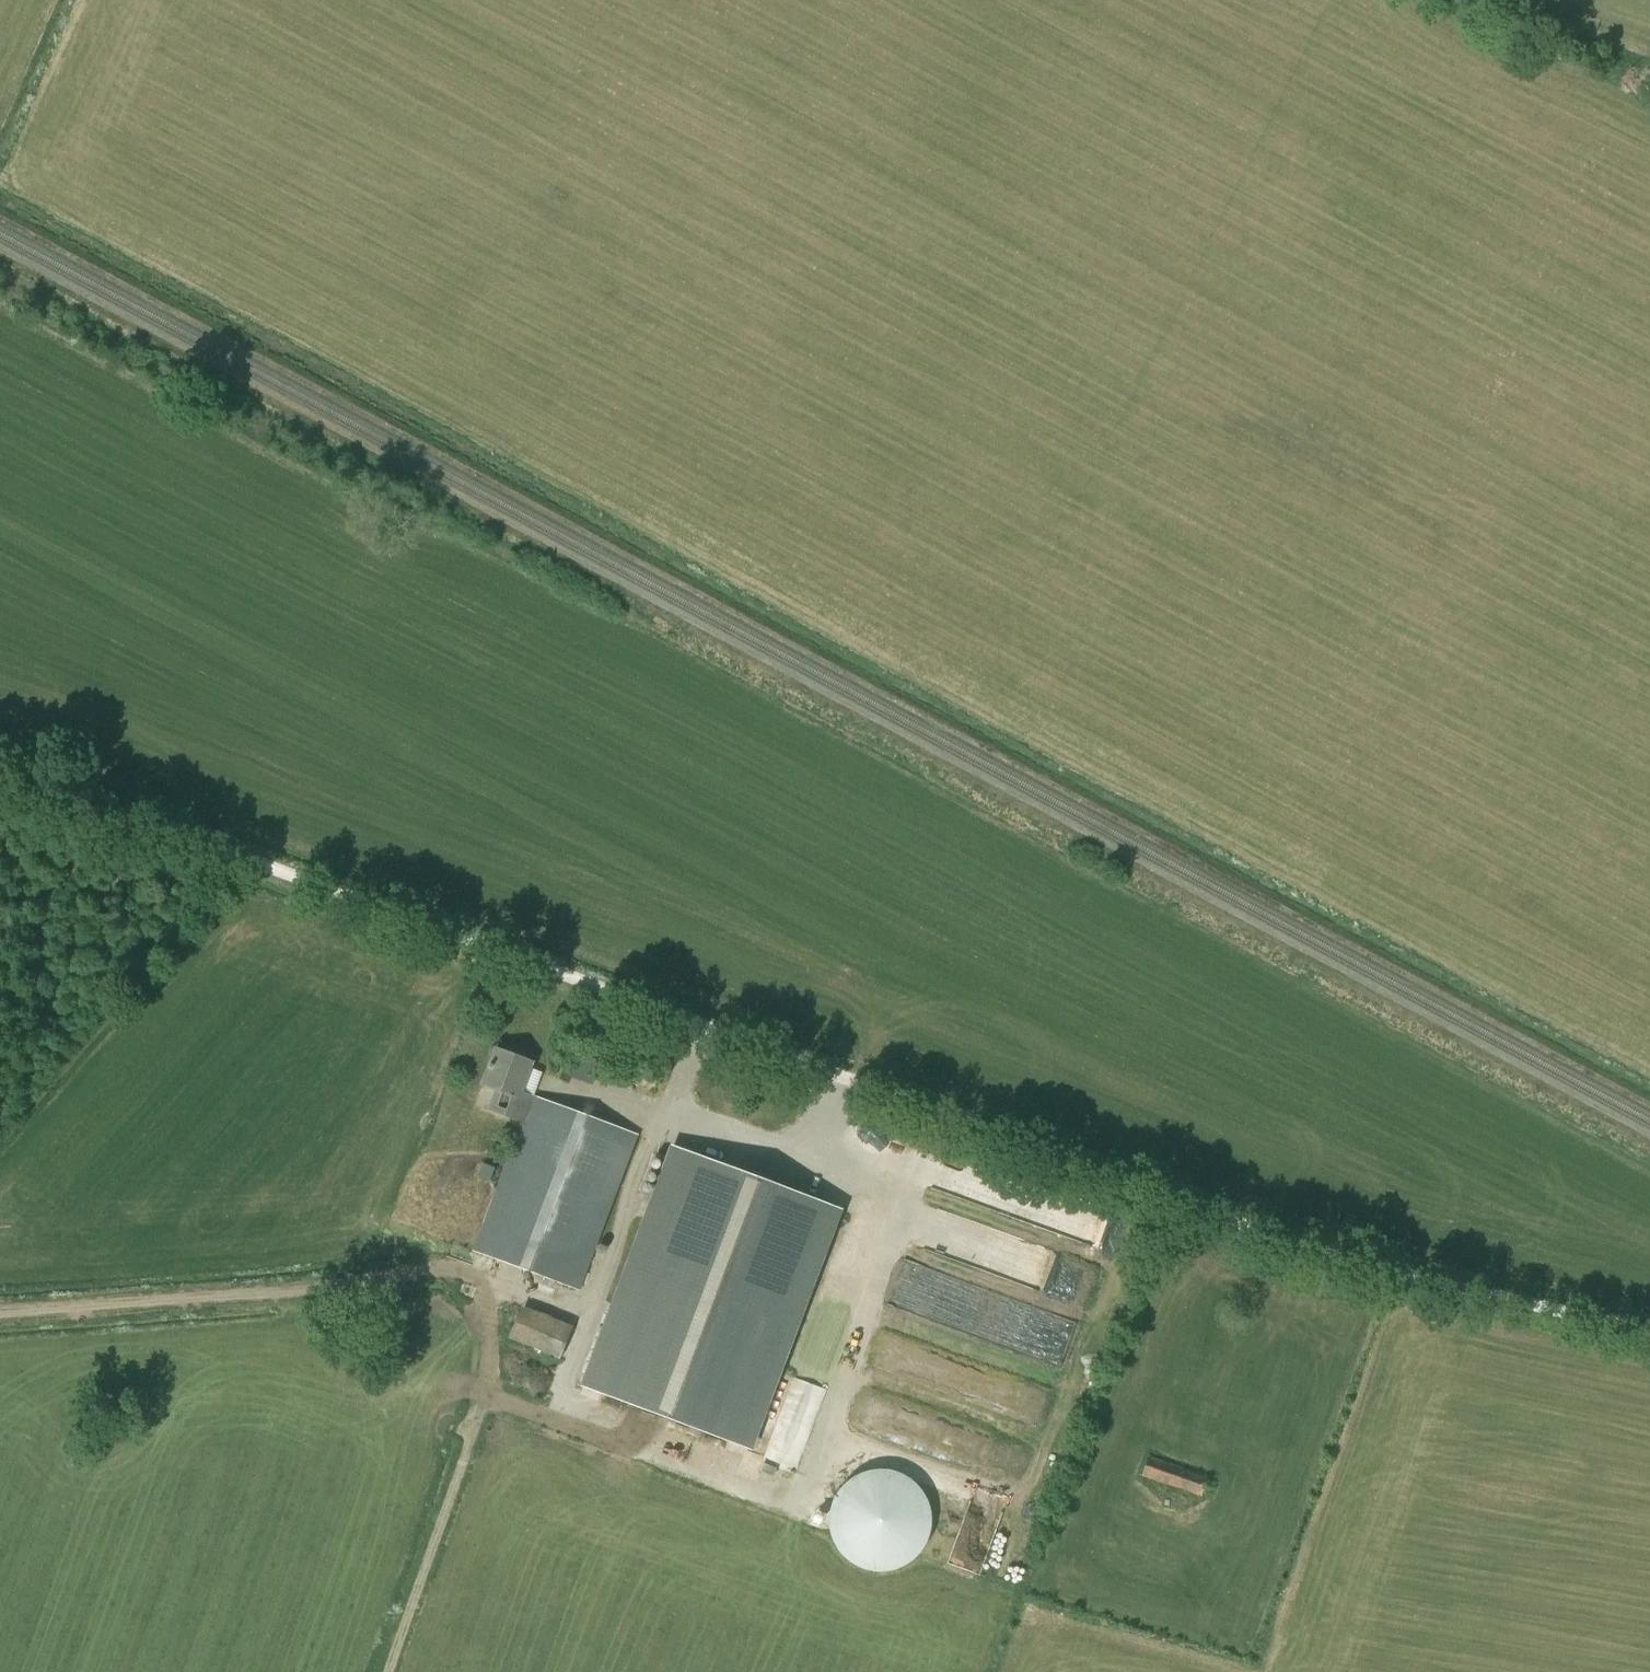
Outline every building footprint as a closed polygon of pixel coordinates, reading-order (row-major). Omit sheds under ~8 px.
[(531,1097),(519,1093),(530,1063),(495,1050),(482,1084),(497,1090),(489,1110),(521,1122),(473,1252),(579,1291),(638,1135),(532,1096),(531,1097)] [(836,1207),(671,1147),(582,1383),(747,1444),(836,1207)] [(767,1456),(800,1467),(828,1384),(795,1373),(767,1456)] [(1198,1496),(1204,1477),(1148,1458),(1142,1476),(1198,1496)] [(874,1501),(872,1514),(874,1527),(879,1539),(887,1550),(898,1558),(910,1563),(923,1564),(936,1563),(948,1558),(958,1550),(966,1539),(971,1527),(973,1514),(971,1501),(966,1489),(958,1479),(948,1471),(936,1466),(923,1464),(910,1466),(898,1471),(887,1479),(879,1489),(874,1501)]
